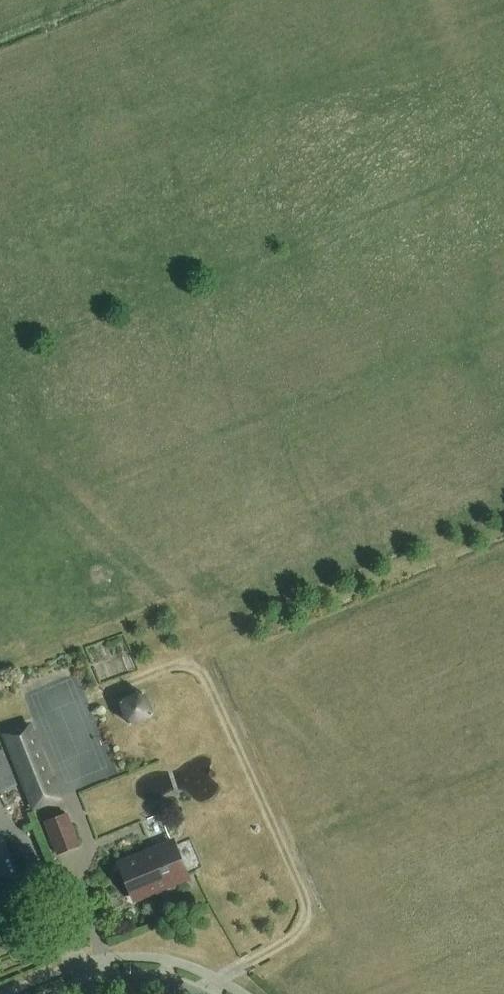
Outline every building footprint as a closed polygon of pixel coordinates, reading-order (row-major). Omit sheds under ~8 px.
[(153,688),(129,699),(140,723),(164,711),(153,688)] [(2,733),(33,810),(63,798),(32,721),(2,733)] [(4,749),(0,750),(0,791),(18,784),(4,749)] [(46,821),(58,854),(81,845),(69,812),(46,821)] [(137,898),(189,877),(174,842),(123,863),(137,898)] [(0,850),(0,940),(33,926),(28,913),(37,910),(10,846),(0,850)]
